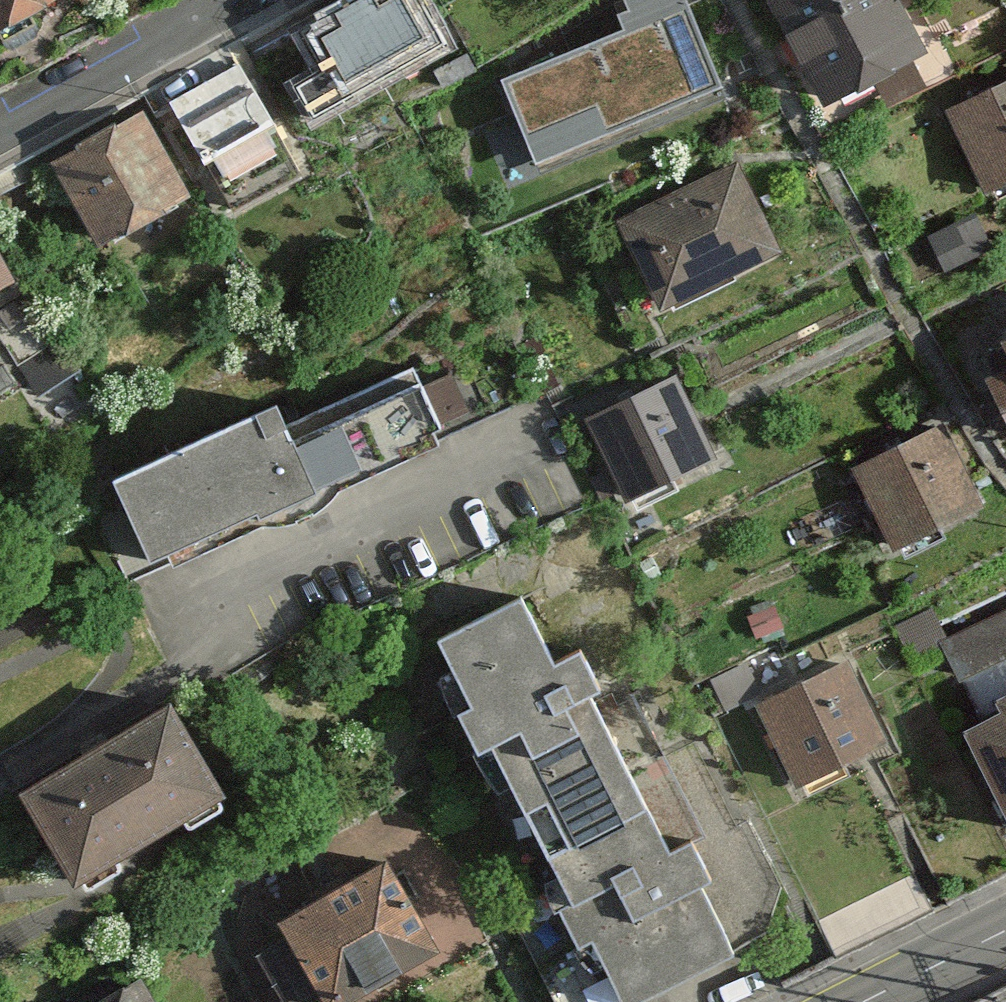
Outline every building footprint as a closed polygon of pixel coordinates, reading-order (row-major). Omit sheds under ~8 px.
[(7,49),(87,1),(86,0),(0,0),(0,38),(7,49)] [(326,148),(473,67),(436,0),(370,0),(303,37),(326,77),(296,94),(326,148)] [(723,90),(686,0),(625,0),(629,9),(618,14),(625,30),(502,80),(537,165),(723,90)] [(581,9),(598,0),(576,0),(581,9)] [(776,15),(836,127),(946,68),(910,0),(804,0),(776,15)] [(238,180),(311,148),(269,51),(196,83),(238,180)] [(953,118),(997,212),(1005,208),(1005,93),(953,118)] [(159,122),(52,174),(99,271),(207,219),(159,122)] [(742,164),(623,221),(674,327),(793,270),(742,164)] [(32,319),(0,258),(0,336),(32,319)] [(684,383),(593,424),(637,520),(728,478),(684,383)] [(298,421),(130,494),(170,587),(338,514),(298,421)] [(959,436),(865,479),(904,564),(998,521),(959,436)] [(435,632),(615,1001),(632,1001),(736,952),(552,575),(435,632)] [(956,623),(945,600),(906,617),(923,656),(951,644),(963,671),(1005,653),(1005,602),(956,623)] [(843,659),(754,700),(792,784),(882,742),(843,659)] [(168,713),(28,798),(79,882),(220,797),(168,713)] [(966,744),(1005,829),(1005,725),(966,744)] [(271,922),(315,1001),(357,1001),(438,958),(384,860),(271,922)] [(116,1001),(156,1001),(147,985),(116,1001)]
